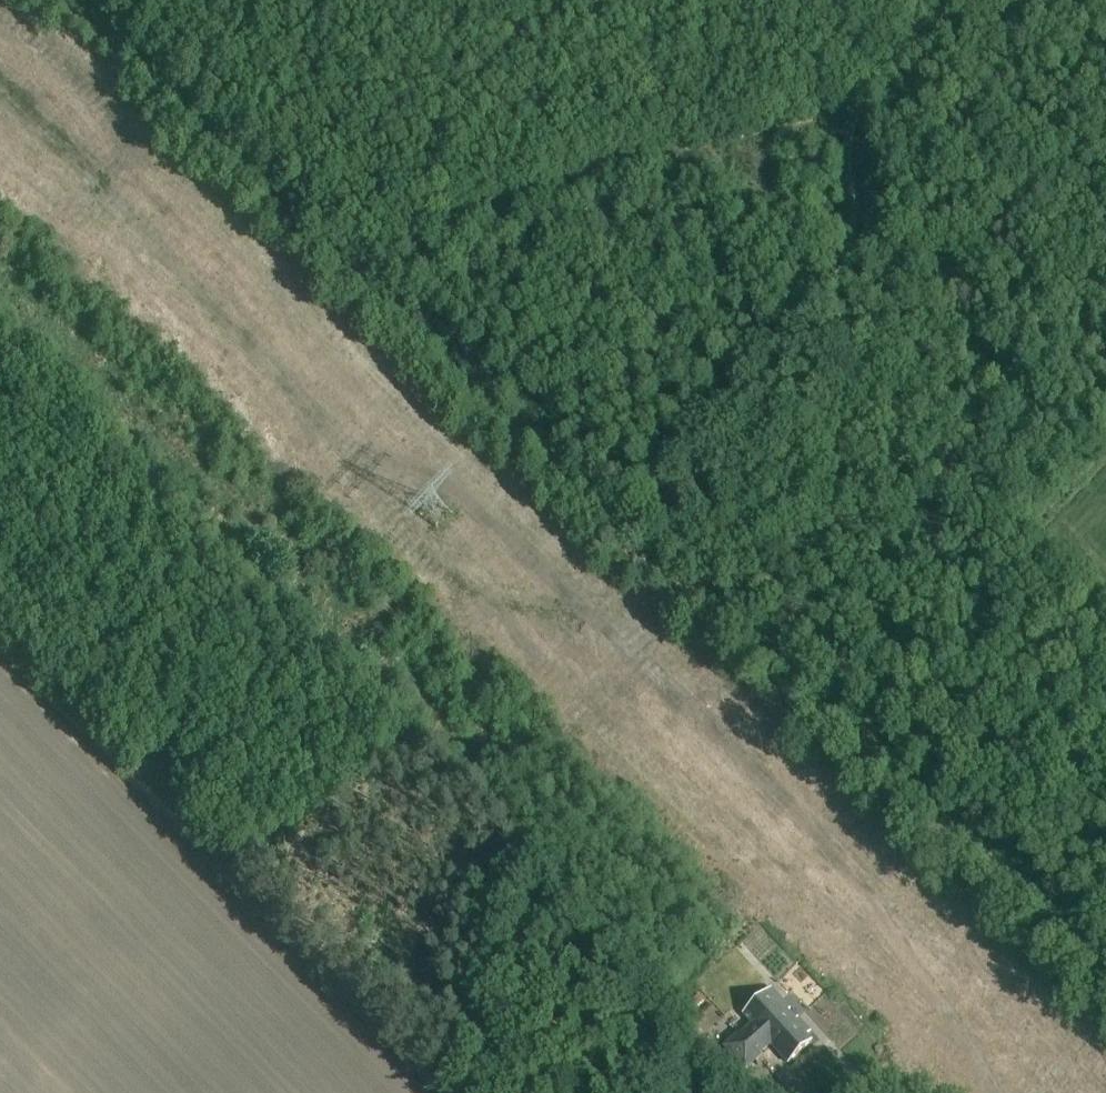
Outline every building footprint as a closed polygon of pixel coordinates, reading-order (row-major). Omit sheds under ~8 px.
[(792,1010),(772,988),(742,1015),(751,1026),(742,1034),(740,1032),(723,1048),(746,1072),(763,1057),(762,1055),(771,1047),(788,1066),(813,1043),(808,1036),(812,1033),(799,1018),(796,1020),(789,1013),(792,1010)]
